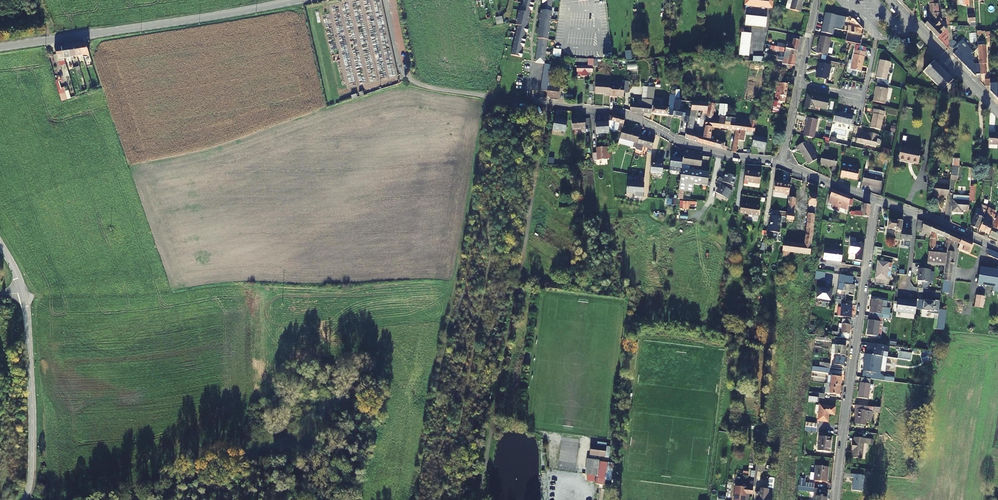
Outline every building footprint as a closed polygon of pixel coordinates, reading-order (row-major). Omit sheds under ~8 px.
[(550,12),(552,1),(543,0),(542,0),(541,4),(543,4),(542,11),(550,12)] [(772,9),(773,0),(746,0),(745,7),(772,9)] [(791,10),(801,13),(804,0),(793,0),(791,10)] [(533,8),(522,5),(521,13),(529,15),(530,12),(532,12),(533,8)] [(925,25),(933,33),(941,25),(937,22),(936,14),(934,14),(933,10),(933,5),(930,5),(930,17),(937,22),(933,25),(929,21),(925,25)] [(941,25),(942,24),(944,22),(940,18),(938,20),(937,16),(940,16),(939,14),(938,6),(935,6),(933,10),(934,14),(936,14),(937,22),(941,25)] [(542,11),(540,11),(539,19),(550,21),(551,12),(550,12),(542,11)] [(529,15),(521,13),(519,13),(517,19),(528,21),(529,15)] [(967,14),(967,23),(970,23),(970,26),(975,26),(975,14),(967,14)] [(836,21),(837,17),(825,15),(821,34),(832,36),(834,30),(843,32),(846,19),(841,18),(841,22),(836,21)] [(767,19),(746,17),(745,26),(766,28),(767,19)] [(528,21),(517,19),(515,27),(518,27),(526,29),(528,21)] [(947,30),(946,30),(942,26),(941,25),(933,33),(949,50),(947,30)] [(526,29),(518,27),(516,35),(525,37),(525,34),(527,35),(528,30),(526,29)] [(549,32),(537,31),(536,39),(537,39),(546,41),(547,41),(549,32)] [(750,52),(751,35),(742,34),(740,51),(750,52)] [(525,37),(516,35),(514,42),(525,44),(526,40),(524,39),(525,37)] [(778,48),(797,52),(800,37),(793,36),(793,39),(794,40),(793,45),(788,44),(787,46),(779,44),(778,48)] [(830,40),(820,38),(816,55),(827,57),(830,40)] [(537,39),(536,51),(545,53),(546,41),(537,39)] [(953,54),(961,63),(970,54),(972,52),(971,51),(970,52),(960,41),(953,49),(956,52),(953,54)] [(524,49),(525,44),(514,42),(513,49),(522,51),(522,49),(524,49)] [(83,55),(90,54),(86,43),(80,44),(83,55)] [(76,56),(83,55),(80,44),(73,45),(76,56)] [(70,57),(76,56),(73,45),(67,46),(70,57)] [(985,45),(978,46),(980,74),(986,74),(985,64),(986,64),(985,45)] [(64,58),(70,57),(67,46),(60,47),(64,58)] [(57,60),(64,58),(60,47),(54,48),(57,60)] [(793,56),(796,57),(797,52),(778,48),(775,47),(774,51),(785,53),(784,59),(789,60),(789,58),(792,59),(793,56)] [(553,56),(561,57),(561,49),(553,48),(553,56)] [(522,51),(513,49),(511,57),(522,59),(523,54),(521,54),(522,51)] [(543,65),(545,53),(536,51),(534,63),(543,65)] [(865,53),(855,51),(850,70),(860,72),(862,64),(864,55),(865,53)] [(975,59),(971,55),(970,54),(961,63),(966,67),(971,62),(975,59)] [(792,71),(792,67),(794,67),(796,57),(793,56),(792,59),(789,58),(789,60),(784,59),(777,57),(777,61),(783,62),(781,69),(784,70),(792,71)] [(589,68),(592,68),(594,68),(594,67),(594,60),(586,60),(582,60),(582,63),(590,64),(589,68)] [(934,61),(923,72),(943,93),(945,92),(947,94),(955,85),(952,82),(953,81),(934,61)] [(890,64),(880,62),(876,79),(886,82),(890,64)] [(979,68),(974,68),(974,65),(971,62),(966,67),(975,76),(976,75),(980,75),(979,68)] [(569,65),(561,64),(561,71),(571,72),(572,67),(569,67),(569,65)] [(548,79),(550,66),(543,65),(540,92),(547,92),(548,81),(548,79)] [(830,68),(819,65),(816,79),(827,81),(830,68)] [(587,73),(592,73),(592,68),(589,68),(577,67),(577,73),(578,73),(578,76),(582,76),(582,77),(587,78),(587,73)] [(756,83),(756,68),(748,68),(748,83),(756,83)] [(997,93),(996,78),(988,78),(988,80),(989,87),(989,92),(997,99),(997,93)] [(56,82),(61,101),(71,98),(68,90),(66,91),(64,87),(61,88),(59,81),(56,82)] [(554,85),(554,82),(548,81),(547,92),(546,98),(558,99),(559,88),(556,87),(556,85),(554,85)] [(610,97),(611,85),(596,83),(595,94),(606,95),(606,97),(610,97)] [(778,83),(772,112),(779,114),(781,104),(778,104),(778,102),(785,103),(788,85),(778,83)] [(624,98),(625,87),(611,85),(610,97),(624,98)] [(631,106),(630,113),(651,115),(652,108),(654,89),(647,88),(646,104),(641,103),(641,107),(631,106)] [(888,90),(877,88),(874,102),(885,105),(888,90)] [(826,110),(828,101),(807,96),(804,110),(814,112),(815,108),(826,110)] [(671,97),(669,109),(652,108),(651,115),(672,117),(673,117),(673,116),(676,102),(676,98),(671,97)] [(685,118),(684,123),(688,123),(690,113),(682,112),(683,110),(680,110),(681,102),(676,102),(673,116),(685,118)] [(702,115),(707,115),(709,104),(693,103),(690,113),(688,123),(685,139),(702,144),(703,138),(700,137),(700,136),(693,134),(697,112),(702,112),(702,115)] [(712,122),(713,119),(715,104),(709,104),(707,115),(706,121),(712,122)] [(719,116),(726,117),(727,106),(720,105),(719,116)] [(870,129),(881,131),(885,113),(874,111),(870,129)] [(835,112),(833,121),(833,123),(850,127),(853,116),(835,112)] [(618,129),(617,132),(618,132),(620,125),(611,123),(613,118),(608,117),(608,123),(609,126),(618,129)] [(620,125),(618,132),(621,132),(622,129),(624,120),(615,117),(613,117),(613,118),(611,123),(620,125)] [(726,121),(713,119),(712,122),(706,121),(703,138),(702,144),(726,151),(727,148),(724,147),(724,144),(710,140),(712,128),(736,131),(732,153),(736,154),(737,152),(740,139),(741,131),(742,125),(731,124),(732,119),(726,118),(726,121)] [(802,138),(813,140),(817,122),(806,119),(802,138)] [(560,121),(554,120),(552,132),(565,134),(567,122),(559,121),(560,121)] [(586,134),(585,120),(571,122),(572,131),(581,130),(582,135),(586,134)] [(751,121),(742,120),(742,125),(741,131),(740,139),(739,141),(744,142),(745,132),(755,133),(757,122),(751,121)] [(609,126),(608,123),(604,124),(601,125),(600,124),(595,125),(596,135),(609,134),(609,132),(609,126)] [(621,132),(620,140),(638,144),(640,136),(640,133),(622,129),(621,132)] [(858,135),(856,143),(876,147),(877,140),(875,139),(877,135),(869,133),(868,138),(858,135)] [(988,134),(988,145),(997,146),(997,135),(993,135),(993,134),(988,134)] [(653,149),(655,138),(651,137),(651,138),(640,136),(638,144),(637,146),(636,151),(642,152),(643,147),(653,149)] [(765,150),(767,139),(754,137),(752,147),(761,149),(760,149),(765,150)] [(814,157),(806,142),(795,148),(797,152),(798,151),(807,166),(816,161),(814,158),(814,157)] [(921,151),(901,147),(898,160),(918,164),(921,151)] [(596,155),(592,155),(593,163),(597,163),(607,162),(606,149),(597,150),(597,152),(596,152),(596,155)] [(697,165),(701,166),(702,157),(683,155),(682,158),(682,160),(681,170),(685,170),(686,166),(697,167),(697,165)] [(834,175),(837,159),(821,155),(819,165),(831,168),(830,174),(834,175)] [(681,170),(682,160),(671,158),(670,165),(669,170),(681,172),(681,170)] [(651,164),(651,174),(663,175),(664,162),(660,162),(659,164),(651,164)] [(957,179),(958,166),(951,166),(950,178),(957,179)] [(856,181),(859,171),(842,167),(840,178),(856,181)] [(749,171),(749,170),(745,169),(743,183),(747,184),(748,181),(759,183),(761,173),(749,171)] [(709,173),(685,170),(681,170),(681,172),(679,183),(707,187),(709,173)] [(867,174),(868,171),(864,170),(861,185),(868,187),(868,185),(870,186),(879,188),(881,177),(867,174)] [(717,189),(721,191),(719,194),(727,199),(731,190),(729,189),(731,184),(732,185),(735,176),(725,173),(723,179),(723,180),(725,181),(726,182),(725,184),(723,183),(722,185),(720,183),(720,184),(717,189)] [(790,188),(797,189),(798,181),(791,179),(790,183),(790,188)] [(784,195),(784,196),(789,196),(790,188),(790,183),(782,182),(782,184),(775,183),(774,193),(784,195)] [(643,198),(644,184),(628,183),(627,194),(636,195),(636,197),(643,198)] [(948,196),(949,186),(933,184),(932,194),(948,196)] [(786,220),(793,221),(797,189),(790,188),(789,196),(788,206),(786,220)] [(836,211),(841,194),(832,191),(830,197),(829,205),(833,206),(832,210),(836,211)] [(810,194),(804,245),(783,243),(782,252),(803,255),(802,261),(809,262),(818,195),(810,194)] [(848,210),(850,198),(841,194),(836,211),(839,212),(840,209),(848,211),(848,210)] [(848,215),(852,216),(868,218),(870,206),(864,205),(863,213),(856,212),(855,213),(851,212),(852,199),(850,198),(848,210),(848,211),(848,215)] [(969,201),(952,200),(951,212),(961,213),(961,211),(968,211),(969,202),(969,201)] [(740,202),(739,213),(758,216),(759,206),(748,205),(748,203),(740,202)] [(978,230),(984,215),(985,213),(986,211),(984,210),(982,214),(977,212),(971,226),(978,230)] [(984,218),(979,230),(984,232),(987,224),(988,223),(988,222),(989,220),(992,214),(989,213),(987,219),(984,218)] [(990,236),(997,240),(997,218),(990,236)] [(902,230),(903,222),(898,221),(897,223),(890,222),(889,227),(892,228),(892,229),(897,229),(896,231),(900,231),(900,233),(898,233),(897,240),(901,240),(901,239),(901,234),(902,230)] [(922,238),(923,236),(930,239),(931,226),(923,222),(921,236),(921,235),(919,235),(919,234),(918,236),(922,238)] [(989,235),(992,227),(987,224),(984,232),(989,235)] [(949,233),(931,226),(930,239),(927,265),(945,266),(949,233)] [(906,231),(906,230),(902,230),(901,234),(901,239),(901,240),(901,241),(910,242),(911,235),(911,232),(906,231)] [(973,243),(949,233),(945,266),(944,279),(941,298),(948,299),(950,282),(953,260),(955,243),(962,246),(961,248),(960,247),(959,250),(968,254),(973,243)] [(865,244),(851,243),(850,254),(857,255),(856,261),(863,262),(864,250),(865,244)] [(873,255),(881,257),(882,249),(874,248),(873,255)] [(841,263),(842,250),(837,250),(837,251),(824,249),(823,260),(827,260),(830,260),(829,261),(841,263)] [(997,260),(997,254),(987,250),(987,255),(997,260)] [(891,264),(877,262),(875,285),(888,287),(891,264)] [(978,284),(997,288),(997,271),(980,268),(978,284)] [(930,283),(931,271),(919,269),(919,275),(919,282),(930,283)] [(824,281),(825,272),(815,271),(814,280),(824,281)] [(838,283),(853,285),(854,278),(839,276),(838,283)] [(853,285),(838,283),(837,291),(845,292),(845,293),(854,294),(855,285),(853,285)] [(830,301),(831,289),(827,289),(827,291),(822,290),(823,289),(817,289),(816,299),(830,301)] [(985,299),(977,297),(975,307),(983,309),(985,299)] [(840,311),(851,312),(852,307),(842,305),(842,301),(835,300),(835,305),(841,305),(840,311)] [(915,315),(917,301),(909,300),(909,301),(898,300),(897,312),(915,315)] [(939,315),(941,302),(931,300),(931,302),(931,303),(924,302),(922,311),(928,311),(928,314),(939,315)] [(880,316),(882,302),(871,301),(870,314),(872,315),(872,318),(882,319),(888,320),(889,317),(883,316),(880,316)] [(845,325),(851,325),(851,319),(850,319),(851,312),(840,311),(839,317),(846,318),(845,325)] [(877,338),(880,339),(882,319),(872,318),(871,322),(868,322),(866,336),(874,338),(873,340),(877,340),(877,338)] [(841,338),(841,334),(849,334),(851,325),(845,325),(839,324),(837,333),(832,333),(831,338),(841,338)] [(836,345),(831,345),(830,354),(836,355),(845,356),(846,347),(845,346),(846,342),(837,341),(836,345)] [(926,354),(919,355),(921,362),(928,360),(926,354)] [(834,365),(844,366),(845,356),(836,355),(834,365)] [(875,371),(880,371),(881,357),(866,355),(865,362),(864,361),(863,372),(874,373),(875,371)] [(833,376),(831,383),(831,384),(841,385),(842,377),(833,376)] [(831,384),(824,383),(823,392),(840,394),(841,385),(831,384)] [(860,383),(858,399),(868,400),(870,385),(869,385),(860,383)] [(880,412),(880,407),(874,407),(857,404),(856,415),(855,423),(865,425),(866,419),(871,419),(872,412),(870,412),(871,411),(880,412)] [(820,405),(816,405),(816,411),(819,411),(818,420),(828,421),(829,413),(834,414),(835,407),(820,405)] [(832,437),(820,436),(819,449),(831,451),(832,437)] [(852,442),(851,450),(852,450),(852,458),(862,459),(864,438),(854,437),(853,442),(852,442)] [(589,456),(605,458),(606,447),(591,445),(589,456)] [(595,476),(595,479),(596,479),(599,461),(589,460),(587,475),(595,476)] [(600,462),(598,479),(596,479),(596,484),(604,485),(607,463),(600,462)] [(827,481),(829,467),(816,465),(816,472),(812,471),(811,479),(827,481)] [(852,491),(862,492),(864,476),(851,474),(850,478),(854,478),(852,491)] [(804,482),(804,478),(799,478),(798,486),(801,486),(814,487),(815,483),(804,482)] [(746,491),(753,492),(754,486),(754,484),(750,484),(750,486),(737,484),(734,499),(745,499),(746,491)] [(769,488),(762,487),(761,499),(772,499),(773,498),(774,488),(769,487),(769,488)] [(815,491),(813,499),(827,499),(827,494),(825,494),(825,492),(817,491),(817,492),(815,491)]
